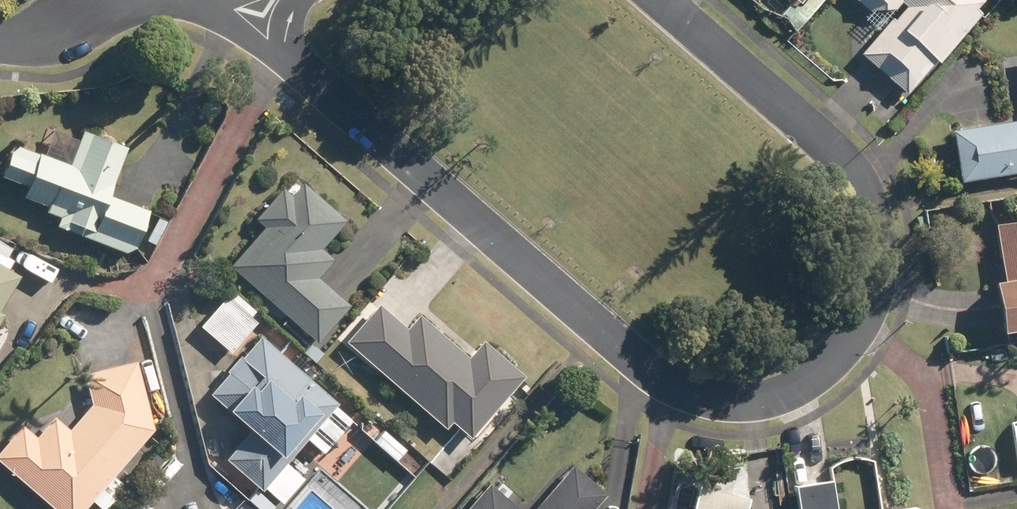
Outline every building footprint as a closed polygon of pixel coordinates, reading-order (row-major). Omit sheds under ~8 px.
[(867,11),(895,10),(900,4),(904,7),(893,19),(892,18),(860,55),(906,95),(935,61),(938,64),(981,15),(975,10),(983,0),(855,0),(867,11)] [(954,133),(960,179),(1016,171),(1016,123),(954,133)] [(12,145),(0,178),(24,187),(21,198),(45,208),(43,214),(58,219),(54,229),(123,254),(133,250),(147,212),(107,196),(125,148),(80,132),(67,165),(41,156),(12,145)] [(264,229),(230,267),(318,344),(350,309),(317,281),(334,262),(322,251),(346,223),(302,185),(291,197),(282,190),(255,220),(264,229)] [(160,217),(147,241),(156,246),(169,222),(160,217)] [(996,227),(1005,284),(994,286),(1002,336),(1016,333),(1016,224),(996,227)] [(17,279),(0,269),(0,307),(17,279)] [(259,323),(252,317),(256,311),(235,292),(231,298),(228,295),(200,326),(231,354),(259,323)] [(377,307),(345,344),(445,432),(452,424),(470,439),(523,379),(482,343),(467,360),(418,316),(405,331),(377,307)] [(250,432),(227,459),(262,490),(282,506),(304,482),(280,461),(281,459),(302,436),(330,404),(258,340),(254,345),(210,397),(250,432)] [(324,354),(313,344),(304,354),(315,363),(324,354)] [(113,477),(152,432),(135,363),(83,376),(91,405),(68,432),(52,417),(34,438),(21,427),(0,451),(0,466),(51,508),(86,508),(91,503),(98,508),(107,508),(125,488),(113,477)] [(373,422),(354,443),(365,452),(384,431),(373,422)] [(606,496),(574,468),(537,508),(594,508),(606,496)] [(834,481),(796,487),(799,508),(839,508),(834,481)] [(256,493),(244,482),(237,490),(249,501),(256,493)] [(468,508),(516,508),(489,485),(468,508)] [(750,498),(699,485),(693,508),(747,508),(750,498)]
